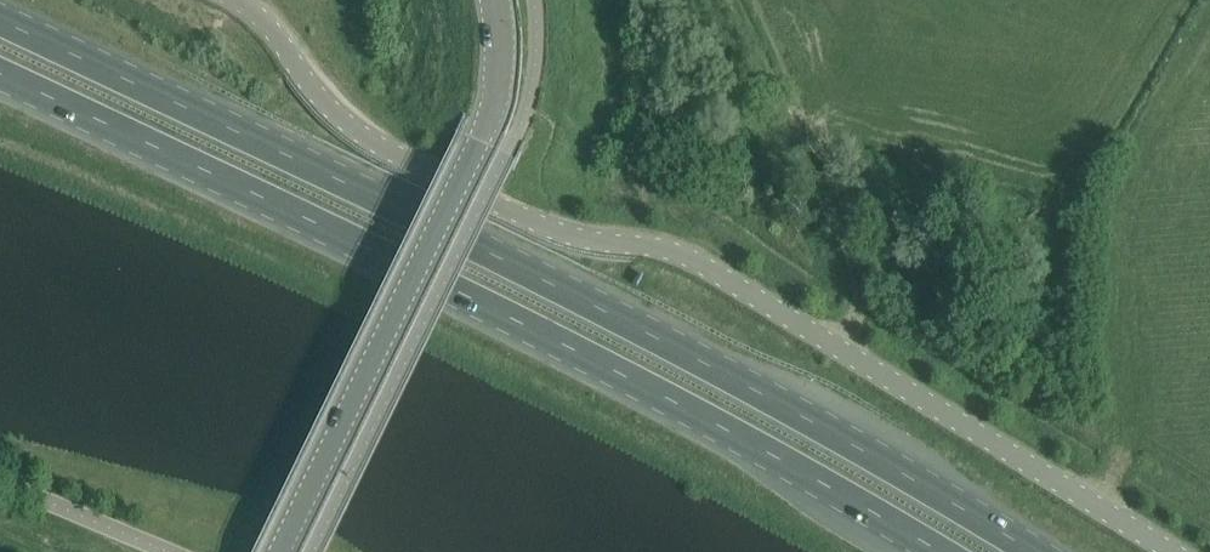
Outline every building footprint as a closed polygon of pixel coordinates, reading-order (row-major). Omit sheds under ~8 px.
[(927,303),(923,312),(932,316),(936,307),(927,303)]
